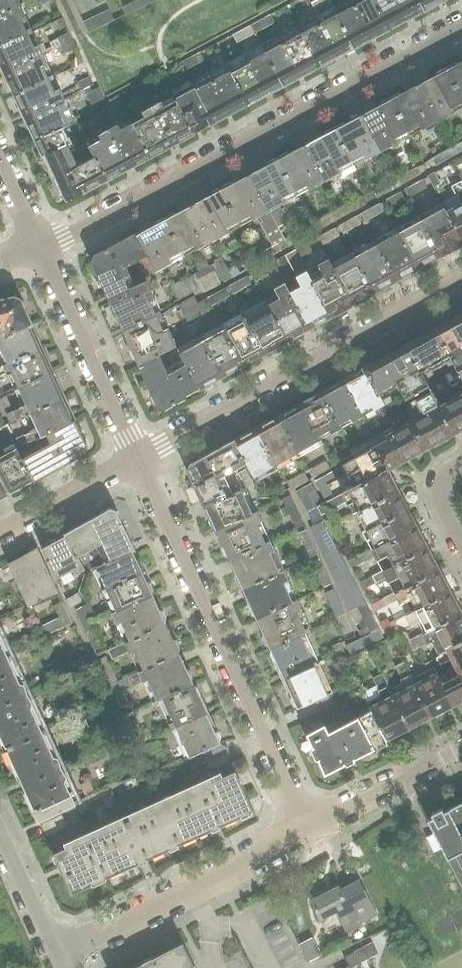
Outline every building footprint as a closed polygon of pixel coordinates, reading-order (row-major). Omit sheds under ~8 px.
[(28,32),(21,17),(26,14),(20,0),(0,0),(0,45),(28,32)] [(391,28),(376,0),(353,0),(335,10),(355,47),(391,28)] [(391,28),(426,9),(422,0),(376,0),(391,28)] [(426,9),(443,0),(422,0),(426,9)] [(129,4),(123,8),(126,15),(133,12),(129,4)] [(109,8),(83,20),(89,32),(114,20),(109,8)] [(355,47),(335,10),(300,28),(320,66),(355,47)] [(275,23),(270,15),(252,25),(256,33),(275,23)] [(256,33),(252,25),(233,36),(237,43),(256,33)] [(300,28),(265,47),(285,84),(320,66),(300,28)] [(28,32),(0,45),(0,62),(15,94),(50,78),(44,65),(49,63),(40,44),(35,46),(28,32)] [(61,47),(73,41),(69,34),(46,44),(50,52),(61,47)] [(73,41),(61,47),(64,55),(76,49),(73,41)] [(250,103),(285,84),(265,47),(230,66),(250,103)] [(204,59),(201,51),(182,61),(186,68),(204,59)] [(81,57),(73,61),(76,66),(83,62),(81,57)] [(448,69),(461,95),(461,61),(448,69)] [(214,122),(250,103),(230,66),(194,85),(214,122)] [(461,103),(461,95),(448,69),(391,99),(408,131),(420,125),(422,129),(456,112),(454,107),(461,103)] [(90,77),(79,82),(82,90),(94,84),(90,77)] [(55,90),(50,78),(15,94),(35,138),(63,125),(70,121),(64,109),(69,107),(60,88),(55,90)] [(141,85),(146,95),(153,92),(148,81),(141,85)] [(174,93),(177,98),(195,132),(200,130),(214,122),(194,85),(193,83),(179,90),(174,93)] [(146,95),(141,85),(133,88),(138,99),(146,95)] [(92,105),(99,101),(104,99),(99,89),(87,94),(92,105)] [(195,132),(177,98),(165,105),(162,100),(152,106),(173,144),(195,132)] [(396,137),(408,131),(391,99),(334,129),(352,161),(363,155),(366,160),(399,142),(396,137)] [(102,107),(99,101),(92,105),(94,110),(102,107)] [(173,144),(152,106),(144,110),(146,115),(133,122),(151,156),(173,144)] [(100,112),(106,123),(113,119),(108,108),(100,112)] [(106,123),(100,112),(93,116),(98,127),(106,123)] [(119,123),(109,129),(130,167),(151,156),(133,122),(121,128),(119,123)] [(64,200),(104,180),(92,157),(78,164),(66,137),(69,136),(63,125),(35,138),(64,200)] [(108,179),(130,167),(109,129),(101,133),(103,137),(90,145),(108,179)] [(334,129),(278,159),(295,191),(307,185),(309,190),(342,172),(340,168),(352,161),(334,129)] [(83,148),(90,145),(86,137),(80,140),(83,148)] [(451,147),(455,155),(461,151),(461,141),(451,147)] [(434,167),(455,155),(451,147),(430,160),(434,167)] [(284,198),(295,191),(278,159),(222,189),(239,221),(251,215),(253,219),(258,216),(262,223),(260,224),(272,246),(284,239),(269,211),(286,202),(284,198)] [(421,174),(417,166),(395,178),(399,186),(421,174)] [(442,178),(438,172),(427,178),(431,185),(442,178)] [(378,198),(399,186),(395,178),(373,190),(378,198)] [(427,188),(423,180),(405,190),(410,198),(427,188)] [(447,212),(461,240),(461,185),(461,183),(453,187),(459,198),(457,199),(460,206),(447,212)] [(239,221),(222,189),(165,219),(182,252),(195,245),(197,250),(229,232),(227,228),(239,221)] [(405,201),(401,193),(383,202),(387,210),(405,201)] [(365,204),(361,197),(339,209),(343,217),(365,204)] [(383,213),(379,205),(361,214),(366,222),(383,213)] [(461,243),(461,240),(447,212),(444,207),(422,219),(441,254),(461,243)] [(343,217),(339,209),(317,221),(321,229),(343,217)] [(361,224),(357,217),(339,226),(343,234),(361,224)] [(165,219),(136,235),(147,256),(156,271),(159,269),(173,263),(171,258),(182,252),(165,219)] [(422,219),(399,232),(419,267),(441,254),(422,219)] [(310,235),(306,228),(283,241),(287,248),(310,235)] [(339,236),(335,229),(317,238),(321,246),(339,236)] [(398,278),(419,267),(399,232),(378,243),(398,278)] [(201,389),(200,387),(187,364),(169,373),(159,353),(177,345),(168,327),(164,329),(150,299),(155,297),(147,280),(135,285),(126,266),(147,256),(136,235),(136,233),(93,255),(91,261),(159,407),(165,409),(201,389)] [(317,248),(313,240),(296,249),(300,257),(317,248)] [(287,248),(283,241),(260,253),(264,260),(287,248)] [(378,243),(356,256),(375,291),(398,278),(378,243)] [(301,286),(290,291),(309,327),(331,315),(312,279),(306,270),(296,251),(285,257),(301,286)] [(353,303),(375,291),(356,256),(333,268),(353,303)] [(232,278),(228,271),(221,258),(213,262),(224,282),(232,278)] [(331,315),(353,303),(333,268),(328,258),(316,264),(322,274),(312,279),(331,315)] [(228,271),(232,278),(253,266),(250,259),(228,271)] [(273,272),(269,264),(252,274),(256,282),(273,272)] [(220,284),(210,266),(194,274),(204,293),(220,284)] [(156,271),(152,272),(156,281),(163,278),(159,269),(156,271)] [(197,289),(190,277),(172,288),(179,300),(197,289)] [(251,284),(247,277),(230,286),(234,294),(251,284)] [(309,327),(290,291),(285,282),(273,288),(278,298),(268,304),(288,339),(309,327)] [(229,296),(225,288),(207,298),(212,306),(229,296)] [(30,326),(32,325),(20,298),(12,296),(0,299),(0,339),(30,326)] [(198,304),(194,296),(178,306),(188,322),(192,320),(191,317),(208,307),(204,300),(198,304)] [(266,351),(288,339),(268,304),(246,316),(266,351)] [(364,368),(365,369),(377,392),(396,382),(405,400),(430,386),(424,375),(439,366),(451,359),(458,371),(461,369),(461,314),(423,335),(364,368)] [(246,316),(224,329),(243,364),(266,351),(246,316)] [(48,434),(73,421),(30,326),(0,339),(0,351),(3,350),(9,363),(0,367),(0,376),(8,373),(8,375),(14,372),(28,403),(22,406),(23,407),(14,412),(17,420),(32,413),(38,426),(33,428),(33,430),(18,438),(22,446),(48,434)] [(243,364),(224,329),(202,341),(221,376),(243,364)] [(181,352),(187,364),(200,387),(221,376),(202,341),(181,352)] [(365,369),(344,381),(361,412),(373,405),(375,409),(384,404),(377,392),(365,369)] [(344,381),(323,393),(340,423),(352,417),(354,421),(363,416),(361,412),(344,381)] [(409,422),(424,450),(451,435),(453,434),(459,431),(461,429),(461,396),(455,399),(446,405),(440,408),(431,390),(414,400),(418,408),(415,409),(419,417),(409,422)] [(323,393),(301,405),(318,435),(330,428),(332,433),(342,428),(340,423),(323,393)] [(301,405),(280,417),(299,451),(321,440),(318,435),(301,405)] [(16,420),(13,412),(6,415),(10,423),(16,420)] [(280,417),(258,429),(277,464),(299,451),(280,417)] [(28,456),(40,478),(84,454),(87,445),(76,420),(73,421),(48,434),(52,443),(28,456)] [(361,470),(366,481),(384,471),(424,450),(409,422),(386,435),(385,432),(351,450),(355,458),(342,465),(343,467),(314,482),(324,501),(332,497),(326,485),(347,475),(348,477),(361,470)] [(5,423),(0,426),(0,432),(3,437),(10,433),(5,423)] [(258,429),(235,441),(247,463),(255,476),(277,464),(258,429)] [(35,479),(11,434),(3,439),(7,446),(4,447),(7,452),(0,456),(0,471),(11,491),(35,479)] [(206,507),(229,497),(220,478),(247,463),(235,441),(234,439),(190,464),(188,471),(204,508),(206,507)] [(330,468),(326,461),(308,470),(312,478),(330,468)] [(254,485),(246,470),(239,474),(246,489),(254,485)] [(384,471),(366,481),(343,494),(348,505),(355,500),(360,511),(395,492),(384,471)] [(307,480),(303,473),(287,481),(291,489),(307,480)] [(314,490),(311,483),(295,492),(298,498),(308,493),(314,490)] [(270,648),(302,634),(307,631),(298,611),(302,609),(297,599),(293,601),(285,582),(289,580),(284,570),(280,572),(271,552),(275,550),(271,541),(267,543),(258,523),(262,520),(258,511),(253,513),(243,489),(229,497),(206,507),(270,648)] [(318,497),(314,490),(308,493),(312,500),(318,497)] [(395,492),(360,511),(353,514),(357,524),(365,519),(369,528),(362,532),(371,549),(414,528),(395,492)] [(312,500),(308,493),(298,498),(306,512),(315,507),(312,500)] [(282,499),(286,507),(293,503),(289,495),(282,499)] [(312,500),(315,507),(322,504),(318,497),(312,500)] [(293,503),(286,507),(280,509),(283,517),(289,514),(296,528),(303,525),(293,503)] [(315,507),(306,512),(312,525),(322,520),(315,507)] [(135,549),(122,520),(118,511),(111,508),(65,533),(78,555),(100,543),(104,544),(111,559),(133,550),(135,549)] [(310,528),(313,535),(326,529),(323,522),(310,528)] [(347,544),(336,523),(330,527),(340,547),(347,544)] [(381,570),(380,572),(425,549),(414,528),(371,549),(361,555),(349,560),(352,568),(365,563),(375,557),(381,570)] [(322,554),(333,549),(336,547),(326,529),(313,535),(322,554)] [(317,554),(305,530),(298,533),(310,558),(317,554)] [(65,533),(42,545),(56,578),(73,569),(75,574),(85,569),(78,555),(65,533)] [(346,567),(336,547),(333,549),(342,569),(346,567)] [(24,556),(44,598),(58,591),(38,548),(24,556)] [(322,554),(323,557),(331,554),(341,576),(346,587),(351,598),(356,608),(358,608),(359,607),(351,589),(347,579),(342,569),(333,549),(322,554)] [(394,592),(401,589),(437,571),(425,549),(380,572),(372,576),(376,583),(386,578),(394,592)] [(157,699),(162,697),(193,682),(133,550),(111,559),(97,566),(107,588),(102,591),(107,600),(111,598),(117,610),(112,613),(116,622),(121,619),(130,639),(126,642),(108,649),(113,659),(130,651),(134,649),(143,669),(139,671),(119,680),(123,690),(143,681),(148,678),(157,699)] [(323,557),(334,579),(341,576),(331,554),(323,557)] [(24,556),(11,563),(29,604),(44,598),(24,556)] [(331,584),(319,559),(312,562),(323,587),(331,584)] [(342,569),(347,579),(351,577),(346,567),(342,569)] [(407,601),(413,611),(448,594),(437,571),(401,589),(394,592),(384,598),(371,605),(375,612),(388,605),(398,600),(400,605),(407,601)] [(341,576),(334,579),(339,590),(346,587),(341,576)] [(372,576),(360,582),(364,589),(376,583),(372,576)] [(347,579),(351,589),(356,586),(351,577),(347,579)] [(351,589),(359,607),(365,604),(356,586),(351,589)] [(339,590),(344,601),(351,598),(346,587),(339,590)] [(325,593),(336,617),(344,614),(333,589),(325,593)] [(83,601),(79,593),(66,599),(70,607),(83,601)] [(448,594),(413,611),(406,615),(410,625),(418,620),(423,632),(459,614),(448,594)] [(351,598),(344,601),(349,612),(356,608),(351,598)] [(71,623),(62,602),(55,605),(65,626),(71,623)] [(362,616),(370,612),(365,604),(359,607),(358,608),(362,616)] [(92,626),(83,606),(76,610),(85,630),(92,626)] [(349,612),(355,625),(364,621),(362,616),(358,608),(356,608),(349,612)] [(362,616),(364,621),(366,625),(374,621),(370,612),(362,616)] [(344,614),(336,617),(344,634),(352,630),(344,614)] [(438,652),(461,639),(461,619),(459,614),(423,632),(410,639),(413,646),(425,640),(427,643),(433,640),(438,652)] [(393,630),(387,619),(380,623),(385,634),(393,630)] [(367,627),(366,625),(364,621),(355,625),(358,631),(367,627)] [(370,634),(374,632),(379,630),(374,621),(366,625),(367,627),(370,634)] [(102,646),(92,626),(85,630),(94,650),(102,646)] [(361,638),(367,635),(370,634),(367,627),(358,631),(361,638)] [(13,657),(0,628),(0,663),(13,657)] [(384,639),(379,630),(374,632),(378,642),(384,639)] [(374,632),(370,634),(367,635),(372,645),(378,642),(374,632)] [(302,634),(270,648),(297,707),(298,706),(318,697),(323,708),(323,710),(333,705),(328,693),(302,634)] [(361,638),(366,648),(372,645),(367,635),(361,638)] [(358,651),(366,648),(361,638),(354,641),(358,651)] [(438,652),(440,656),(461,699),(461,639),(438,652)] [(351,655),(358,651),(354,641),(346,645),(351,655)] [(336,654),(343,651),(339,643),(332,647),(336,654)] [(343,651),(336,654),(339,662),(347,658),(343,651)] [(110,685),(118,681),(106,656),(98,660),(110,685)] [(461,700),(461,699),(440,656),(426,664),(428,670),(412,679),(431,716),(461,700)] [(46,729),(13,657),(0,663),(0,735),(6,748),(46,729)] [(402,684),(389,691),(408,728),(431,716),(412,679),(403,662),(396,666),(402,678),(400,679),(402,684)] [(367,702),(370,710),(385,736),(386,739),(408,728),(389,691),(382,674),(373,678),(379,690),(378,691),(380,695),(367,702)] [(131,711),(118,681),(110,685),(123,714),(131,711)] [(193,682),(162,697),(189,756),(220,742),(193,682)] [(318,697),(298,706),(303,717),(323,708),(318,697)] [(373,743),(385,736),(370,710),(339,726),(337,721),(327,726),(326,723),(306,732),(325,773),(375,748),(373,743)] [(141,730),(136,719),(128,723),(133,735),(139,732),(142,739),(151,735),(147,727),(141,730)] [(6,748),(39,820),(79,802),(46,729),(6,748)] [(228,760),(221,744),(206,750),(210,758),(205,760),(209,769),(228,760)] [(254,810),(236,770),(223,776),(221,772),(160,800),(180,844),(254,810)] [(89,781),(81,785),(86,797),(95,793),(89,781)] [(180,844),(160,800),(86,834),(107,878),(180,844)] [(461,886),(461,803),(444,812),(441,808),(431,814),(433,818),(428,820),(461,886)] [(39,821),(46,835),(67,825),(60,811),(39,821)] [(107,878),(86,834),(65,843),(67,847),(54,853),(73,893),(107,878)] [(351,925),(362,920),(377,912),(360,880),(341,890),(338,885),(311,899),(321,918),(342,907),(351,925)] [(132,967),(192,967),(191,967),(195,965),(183,942),(132,967)] [(372,942),(344,956),(349,966),(350,967),(378,954),(372,942)]
